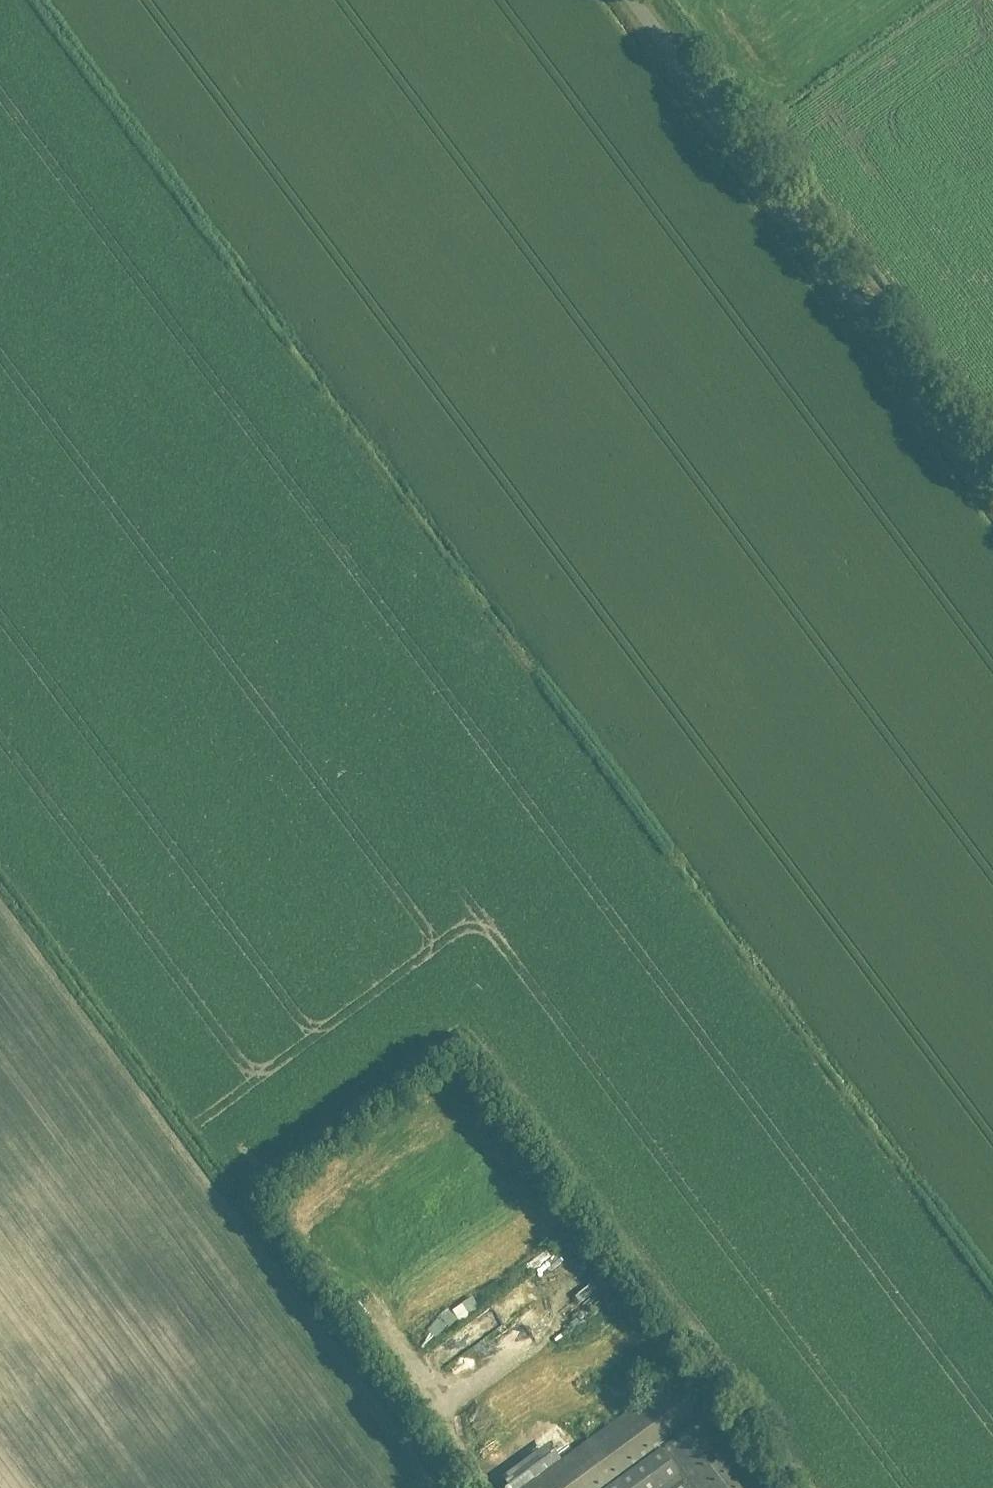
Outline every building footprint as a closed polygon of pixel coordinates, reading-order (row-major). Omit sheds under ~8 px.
[(716,1422),(699,1434),(695,1428),(712,1416),(682,1374),(524,1487),(612,1487),(671,1445),(675,1450),(664,1458),(685,1487),(764,1487),(716,1422)]
